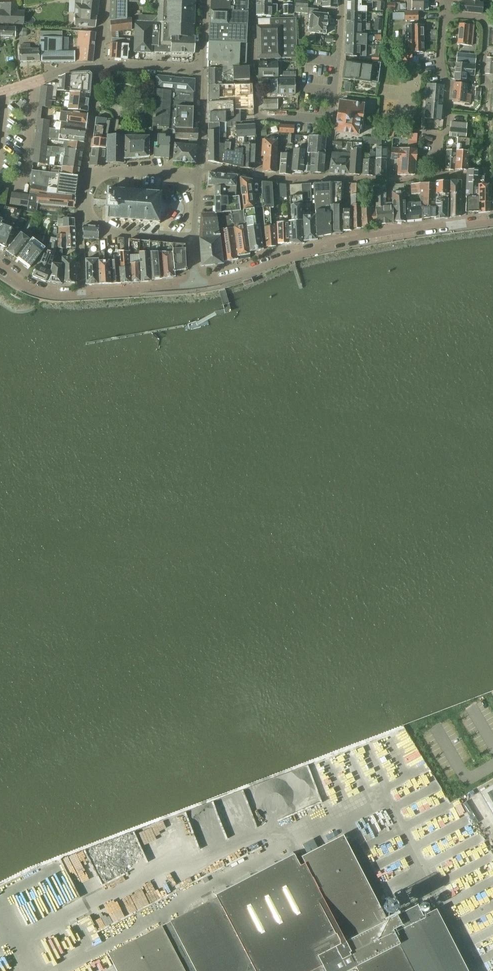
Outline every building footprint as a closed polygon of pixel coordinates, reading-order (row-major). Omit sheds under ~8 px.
[(95,28),(98,0),(75,0),(74,25),(95,28)] [(110,18),(126,19),(127,8),(127,2),(128,2),(138,3),(138,0),(111,0),(110,18)] [(157,23),(134,22),(133,53),(150,54),(150,52),(155,52),(155,53),(164,54),(165,53),(171,53),(193,54),(194,37),(193,37),(195,0),(158,0),(157,23)] [(210,11),(228,11),(229,5),(232,5),(248,6),(248,0),(211,0),(210,11)] [(407,2),(408,11),(411,11),(423,11),(423,0),(407,0),(407,2)] [(460,12),(480,14),(481,12),(482,3),(476,2),(476,0),(462,0),(460,12)] [(347,2),(347,13),(366,13),(367,8),(372,8),(372,2),(371,2),(370,2),(347,2)] [(23,24),(24,11),(17,11),(17,4),(4,3),(0,3),(0,23),(23,24)] [(210,11),(210,24),(228,25),(231,25),(248,26),(248,18),(247,18),(248,6),(232,5),(229,5),(228,11),(210,11)] [(257,5),(257,16),(271,16),(271,12),(277,12),(277,5),(271,5),(257,5)] [(283,5),(283,14),(292,15),(292,5),(283,5)] [(308,33),(325,35),(327,15),(317,14),(318,10),(295,7),(294,13),(310,15),(308,33)] [(417,21),(418,12),(404,12),(404,21),(417,21)] [(347,13),(346,23),(366,24),(366,13),(347,13)] [(257,26),(257,43),(258,59),(297,58),(297,48),(303,49),(303,45),(297,45),(297,44),(296,18),(270,19),(270,26),(257,26)] [(111,20),(111,31),(130,29),(130,19),(111,20)] [(376,19),(375,30),(381,31),(382,31),(383,20),(382,19),(376,19)] [(346,23),(346,35),(360,35),(364,35),(364,30),(368,30),(370,30),(370,24),(369,24),(366,24),(346,23)] [(210,24),(209,42),(247,44),(248,26),(231,25),(228,25),(210,24)] [(471,46),(473,25),(460,24),(458,44),(471,46)] [(411,25),(405,26),(405,42),(411,41),(423,41),(423,25),(411,25)] [(15,35),(18,35),(18,28),(15,28),(15,27),(0,27),(0,36),(3,36),(3,38),(14,38),(15,35)] [(61,31),(40,31),(40,39),(40,44),(41,44),(41,61),(74,62),(74,52),(61,52),(61,38),(61,31)] [(77,45),(76,61),(92,61),(94,47),(95,32),(78,31),(77,45)] [(346,35),(346,45),(365,46),(366,46),(367,35),(364,35),(360,35),(346,35)] [(129,38),(112,38),(111,43),(110,56),(111,58),(128,59),(129,38)] [(412,52),(424,52),(423,41),(411,41),(405,42),(405,51),(403,51),(403,53),(405,53),(405,55),(402,55),(402,63),(412,63),(412,52)] [(209,42),(208,67),(221,66),(232,66),(246,65),(247,44),(209,42)] [(30,45),(20,45),(20,62),(39,61),(38,49),(30,49),(30,45)] [(346,45),(345,56),(359,57),(359,56),(366,57),(366,51),(366,46),(365,46),(346,45)] [(476,55),(457,53),(456,62),(475,64),(476,55)] [(345,62),(342,79),(361,82),(370,83),(370,82),(371,82),(376,83),(378,84),(381,64),(381,62),(378,62),(373,61),(372,65),(345,62)] [(259,77),(277,77),(277,62),(258,62),(259,77)] [(456,63),(454,80),(465,81),(466,75),(474,76),(474,73),(478,74),(479,65),(467,64),(456,63)] [(221,68),(208,69),(208,85),(235,85),(235,80),(249,79),(250,79),(249,66),(246,67),(233,67),(232,67),(232,66),(221,66),(221,68)] [(40,86),(40,93),(55,94),(56,90),(70,92),(90,94),(90,93),(92,74),(89,72),(73,72),(71,74),(59,78),(59,77),(40,86)] [(156,76),(154,89),(155,89),(171,91),(171,94),(170,100),(193,102),(193,80),(190,79),(157,76),(156,76)] [(278,95),(295,95),(295,80),(277,80),(278,95)] [(454,83),(452,101),(470,103),(470,94),(466,93),(467,84),(454,83)] [(235,85),(208,85),(208,101),(208,102),(208,104),(208,110),(208,122),(226,122),(226,123),(240,122),(240,121),(240,110),(246,109),(246,115),(253,115),(253,109),(253,85),(235,85)] [(427,85),(424,119),(441,120),(441,116),(443,116),(443,111),(441,111),(443,86),(427,85)] [(155,89),(152,126),(153,127),(168,127),(170,107),(171,107),(171,106),(170,106),(170,101),(170,100),(171,94),(171,91),(155,89)] [(70,92),(68,109),(88,111),(90,94),(70,92)] [(263,109),(278,109),(278,100),(263,100),(263,109)] [(361,119),(363,104),(340,101),(338,110),(337,116),(337,121),(335,133),(357,136),(358,131),(359,131),(361,119)] [(172,113),(171,129),(175,129),(192,130),(193,108),(179,107),(176,107),(176,113),(172,113)] [(38,112),(35,134),(47,135),(47,138),(52,139),(84,142),(84,133),(82,132),(60,129),(48,128),(49,120),(40,119),(41,119),(41,113),(41,112),(38,112)] [(60,112),(58,125),(60,125),(60,129),(82,132),(83,121),(86,122),(87,114),(71,112),(70,113),(60,112)] [(96,116),(94,125),(105,127),(106,118),(96,116)] [(107,140),(106,164),(124,164),(124,161),(123,136),(111,136),(111,130),(122,131),(123,126),(118,125),(118,120),(112,119),(106,118),(105,127),(104,138),(107,139),(107,140)] [(226,122),(208,122),(208,130),(217,130),(218,133),(226,133),(226,123),(226,122)] [(450,128),(449,136),(450,136),(457,137),(466,138),(466,137),(466,131),(467,123),(451,122),(450,128)] [(280,133),(294,133),(294,125),(281,124),(280,133)] [(94,125),(93,137),(104,138),(105,127),(94,125)] [(222,164),(242,168),(244,137),(255,136),(254,125),(235,125),(236,136),(235,144),(233,144),(225,142),(224,144),(223,144),(222,164)] [(377,132),(377,138),(386,138),(386,132),(387,129),(377,128),(377,132)] [(175,129),(174,139),(175,139),(178,140),(189,140),(197,140),(197,130),(192,130),(175,129)] [(217,130),(208,130),(208,162),(222,164),(222,144),(219,144),(219,138),(224,138),(226,138),(226,133),(218,133),(217,130)] [(408,133),(408,141),(417,141),(417,134),(408,133)] [(35,134),(35,141),(47,142),(47,147),(83,150),(84,144),(84,142),(52,139),(47,138),(47,135),(35,134)] [(157,135),(156,146),(169,147),(170,139),(165,138),(165,136),(157,135)] [(123,136),(124,161),(149,157),(149,146),(150,136),(144,136),(123,136)] [(244,137),(242,168),(244,169),(254,169),(255,138),(255,136),(244,137)] [(326,138),(309,136),(305,172),(323,173),(326,138)] [(93,137),(92,147),(106,148),(107,140),(107,139),(104,138),(93,137)] [(455,170),(467,170),(468,170),(470,170),(471,156),(471,155),(468,155),(470,140),(469,140),(469,139),(466,138),(457,137),(457,145),(457,148),(455,170)] [(174,144),(173,161),(195,164),(197,145),(197,140),(189,140),(188,144),(177,143),(174,143),(174,144)] [(262,140),(261,156),(263,157),(262,172),(276,172),(278,141),(262,140)] [(35,141),(34,148),(46,149),(47,147),(47,142),(35,141)] [(342,154),(340,174),(349,175),(351,150),(351,148),(351,143),(347,142),(346,155),(342,154)] [(447,149),(445,170),(455,170),(457,148),(457,145),(453,145),(453,149),(447,149)] [(154,148),(153,154),(153,157),(168,158),(169,147),(156,146),(156,149),(154,148)] [(33,155),(33,161),(40,161),(40,162),(49,162),(48,165),(54,166),(55,158),(56,153),(64,154),(62,166),(61,166),(61,167),(80,168),(83,150),(47,147),(46,149),(34,148),(33,155)] [(103,166),(106,148),(92,147),(89,165),(103,166)] [(351,150),(349,175),(359,176),(361,147),(356,147),(356,150),(351,150)] [(376,148),(375,176),(385,176),(385,159),(387,159),(387,148),(376,148)] [(398,160),(397,176),(414,176),(416,151),(392,149),(391,160),(398,160)] [(291,171),(302,172),(304,151),(293,150),(291,171)] [(363,159),(362,176),(374,176),(374,153),(373,153),(373,151),(370,151),(370,153),(369,153),(369,159),(363,159)] [(279,173),(279,174),(290,175),(292,154),(287,154),(280,153),(280,155),(279,172),(279,173)] [(331,154),(329,173),(340,174),(342,154),(331,154)] [(51,170),(50,173),(79,175),(80,168),(61,167),(61,171),(51,170)] [(32,170),(30,182),(31,182),(30,192),(30,193),(47,196),(47,193),(76,196),(78,185),(79,175),(50,173),(48,172),(32,170)] [(468,170),(466,195),(466,213),(479,212),(478,184),(479,176),(479,170),(470,170),(468,170)] [(208,173),(207,187),(214,187),(221,187),(222,174),(208,173)] [(222,174),(221,187),(236,187),(236,176),(222,174)] [(479,176),(478,184),(479,212),(479,214),(489,212),(489,186),(484,186),(484,176),(483,176),(479,176)] [(251,180),(239,178),(243,211),(254,208),(262,208),(261,195),(253,195),(252,191),(252,180),(251,180)] [(435,197),(435,199),(448,199),(449,181),(435,181),(435,183),(435,197)] [(460,216),(460,215),(461,181),(450,181),(448,218),(460,216)] [(263,221),(265,247),(276,246),(274,225),(271,226),(270,208),(273,208),(272,184),(261,182),(263,209),(263,221)] [(330,183),(313,184),(314,211),(329,211),(330,183)] [(331,183),(330,183),(329,211),(331,211),(330,234),(341,234),(341,232),(341,210),(341,206),(340,199),(343,199),(343,183),(341,183),(331,183)] [(423,183),(411,184),(412,194),(420,194),(420,199),(420,203),(421,203),(422,219),(423,219),(434,217),(435,199),(435,197),(435,183),(423,183)] [(286,185),(277,184),(278,198),(286,198),(286,185)] [(310,184),(301,185),(302,207),(305,207),(304,201),(311,201),(311,198),(310,184)] [(403,184),(392,185),(392,203),(394,222),(406,222),(406,220),(404,204),(403,184)] [(291,221),(288,222),(289,243),(303,244),(304,241),(302,212),(301,207),(302,207),(301,185),(290,186),(291,221)] [(363,185),(351,185),(352,195),(351,229),(361,228),(361,208),(361,189),(363,189),(363,185)] [(385,185),(367,185),(368,204),(376,204),(385,203),(385,185)] [(221,187),(214,187),(214,197),(217,197),(235,197),(236,187),(221,187)] [(108,219),(115,219),(116,219),(116,221),(117,221),(117,220),(123,220),(123,222),(124,222),(124,220),(132,220),(131,222),(133,222),(133,220),(139,221),(139,222),(140,223),(141,221),(149,221),(149,223),(150,223),(150,222),(158,222),(158,224),(159,224),(160,212),(163,212),(163,204),(161,203),(162,191),(160,191),(160,193),(152,192),(152,190),(151,190),(151,192),(142,191),(142,189),(141,189),(141,191),(134,191),(135,189),(133,189),(133,191),(126,190),(126,188),(125,188),(125,190),(118,190),(118,188),(117,188),(117,190),(110,189),(108,188),(108,199),(107,199),(106,209),(107,209),(106,219),(108,219)] [(11,192),(10,205),(18,206),(20,193),(11,192)] [(20,193),(18,206),(28,207),(27,212),(43,215),(43,213),(49,214),(49,215),(52,215),(63,216),(59,215),(59,207),(60,207),(61,209),(64,209),(65,207),(75,208),(76,198),(76,196),(47,193),(47,196),(30,193),(30,195),(20,193)] [(343,206),(341,206),(341,210),(341,232),(351,231),(351,229),(352,195),(350,195),(350,201),(347,202),(347,210),(343,210),(343,206)] [(217,197),(214,197),(215,207),(215,214),(230,213),(231,213),(241,212),(240,205),(239,197),(235,197),(217,197)] [(435,199),(434,217),(435,217),(435,219),(447,219),(448,199),(435,199)] [(385,203),(376,204),(377,225),(394,223),(394,222),(392,203),(385,203)] [(420,203),(404,204),(406,220),(422,219),(421,203),(420,203)] [(361,208),(361,228),(372,228),(372,225),(377,225),(376,204),(368,204),(368,208),(361,208)] [(5,248),(5,247),(10,235),(21,211),(22,210),(6,208),(4,207),(4,209),(2,219),(0,222),(0,224),(0,245),(5,248)] [(243,211),(244,223),(245,222),(245,223),(250,251),(262,250),(262,249),(262,247),(259,225),(256,225),(255,223),(254,210),(254,208),(243,211)] [(241,212),(231,213),(231,216),(233,228),(238,256),(250,254),(245,227),(244,223),(243,211),(241,212)] [(329,211),(314,211),(315,212),(316,238),(330,236),(330,234),(331,211),(329,211)] [(304,212),(302,212),(304,241),(316,240),(316,238),(315,212),(314,212),(314,215),(304,216),(304,212)] [(199,240),(201,266),(222,264),(216,220),(216,216),(214,216),(214,215),(213,214),(202,214),(201,220),(201,219),(199,240)] [(52,215),(51,221),(57,221),(57,227),(75,227),(75,220),(71,220),(71,217),(65,217),(65,216),(63,216),(52,215)] [(231,216),(218,218),(220,229),(219,229),(224,261),(224,262),(237,259),(233,228),(231,216)] [(285,222),(277,223),(278,244),(286,243),(288,243),(289,243),(288,222),(287,222),(286,222),(285,222)] [(97,227),(83,226),(84,239),(98,240),(97,237),(97,227)] [(20,233),(8,249),(6,251),(16,259),(29,242),(28,242),(30,240),(20,233)] [(56,239),(55,248),(63,249),(62,254),(63,249),(66,248),(75,248),(75,237),(75,235),(57,234),(56,239)] [(37,265),(32,276),(46,282),(50,271),(52,264),(55,253),(55,248),(56,239),(51,238),(50,243),(52,243),(51,251),(44,249),(41,259),(37,265)] [(115,246),(108,246),(109,262),(110,284),(112,283),(120,283),(118,250),(118,239),(115,239),(115,246)] [(124,240),(118,239),(118,250),(120,283),(130,283),(128,251),(124,251),(124,240)] [(128,251),(130,283),(136,282),(140,282),(138,253),(139,253),(140,241),(132,240),(128,240),(128,251)] [(139,253),(138,253),(140,282),(151,281),(151,280),(148,253),(149,242),(140,241),(139,253)] [(29,242),(16,259),(29,269),(40,255),(41,252),(29,242)] [(149,242),(148,253),(151,280),(161,279),(159,252),(159,243),(158,243),(149,242)] [(159,243),(159,252),(161,279),(163,279),(175,276),(174,273),(171,254),(172,244),(159,243)] [(172,244),(171,254),(174,273),(183,270),(186,268),(185,245),(172,244)] [(105,253),(99,253),(99,284),(110,284),(109,262),(105,262),(105,253)] [(62,263),(62,282),(76,284),(76,259),(62,258),(62,263)] [(98,260),(84,260),(86,284),(98,285),(98,284),(98,260)] [(52,276),(49,282),(62,284),(62,282),(62,263),(58,263),(57,265),(52,264),(50,271),(51,271),(51,273),(52,273),(52,275),(52,276)] [(479,793),(492,817),(492,784),(479,793)] [(301,857),(305,863),(356,966),(358,970),(467,970),(435,910),(423,916),(402,927),(396,915),(386,920),(381,909),(383,899),(385,898),(356,841),(351,843),(349,839),(346,841),(343,835),(301,857)] [(108,953),(117,970),(347,970),(356,967),(305,863),(300,866),(293,855),(215,895),(216,897),(108,953)]
